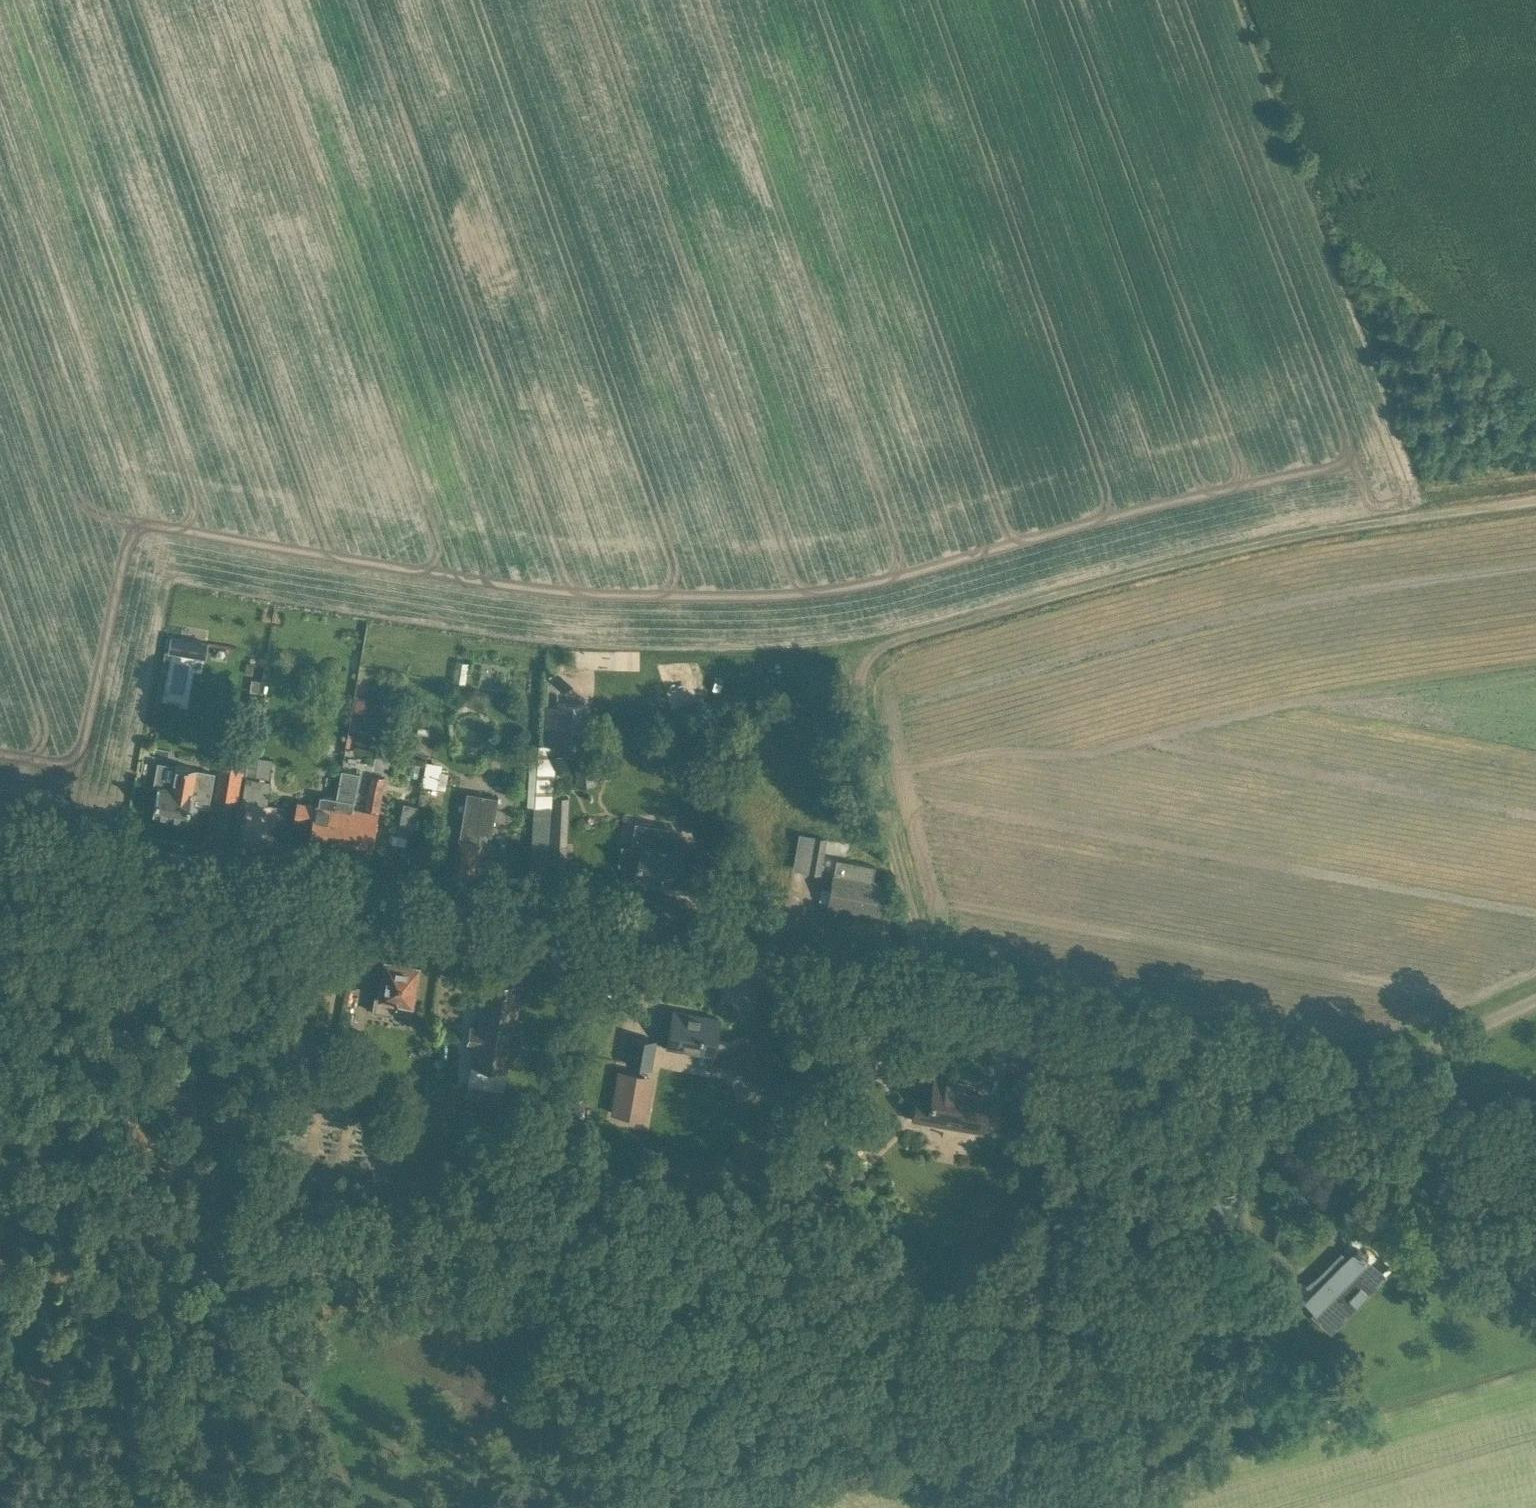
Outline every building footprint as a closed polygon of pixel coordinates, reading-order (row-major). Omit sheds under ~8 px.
[(172,637),(169,652),(188,655),(190,640),(172,637)] [(384,681),(382,688),(397,691),(399,684),(384,681)] [(558,702),(556,750),(586,751),(588,703),(558,702)] [(215,797),(238,801),(247,748),(224,744),(215,797)] [(249,755),(246,773),(255,774),(258,756),(249,755)] [(575,785),(595,783),(593,760),(573,762),(575,785)] [(446,787),(448,765),(424,762),(421,784),(446,787)] [(158,784),(156,792),(153,812),(168,815),(167,821),(183,824),(184,818),(196,820),(201,792),(191,790),(196,767),(176,764),(172,787),(158,784)] [(341,768),(337,792),(324,790),(323,795),(320,795),(318,804),(298,800),(294,818),(312,821),(308,841),(371,852),(385,777),(373,774),(366,810),(353,807),(359,772),(341,768)] [(454,868),(476,872),(481,841),(480,841),(481,833),(492,835),(499,796),(467,791),(459,838),(459,837),(454,868)] [(555,795),(552,843),(564,844),(567,796),(555,795)] [(395,829),(409,832),(415,803),(401,801),(395,829)] [(641,823),(637,824),(634,845),(640,846),(635,877),(664,882),(663,886),(679,889),(682,869),(686,846),(674,844),(676,830),(659,827),(657,826),(653,825),(649,824),(645,823),(641,823)] [(815,835),(809,870),(821,872),(827,837),(815,835)] [(880,913),(885,883),(872,881),(875,865),(848,861),(845,880),(833,878),(828,904),(880,913)] [(386,958),(382,978),(382,982),(378,981),(373,1010),(392,1014),(393,1010),(409,1013),(418,964),(386,958)] [(509,980),(509,975),(501,974),(501,978),(487,976),(483,996),(478,1025),(469,1033),(475,1042),(472,1064),(467,1084),(503,1091),(506,1070),(507,1070),(511,1048),(520,1041),(514,1031),(522,982),(509,980)] [(673,1010),(667,1045),(713,1054),(712,1062),(741,1067),(744,1077),(756,1073),(760,1086),(774,1081),(762,1040),(753,1043),(750,1034),(732,1040),(733,1042),(716,1039),(720,1018),(673,1010)] [(344,1059),(359,1062),(364,1032),(350,1029),(344,1059)] [(632,1035),(627,1063),(651,1067),(656,1039),(632,1035)] [(913,1121),(982,1132),(988,1099),(966,1095),(968,1083),(935,1077),(931,1099),(918,1097),(913,1121)] [(618,1083),(613,1112),(640,1117),(645,1088),(618,1083)] [(1350,1304),(1352,1302),(1356,1299),(1359,1302),(1369,1292),(1367,1290),(1380,1277),(1365,1261),(1369,1257),(1359,1247),(1346,1259),(1342,1255),(1345,1252),(1343,1250),(1324,1270),(1320,1273),(1316,1276),(1314,1278),(1310,1281),(1307,1283),(1309,1286),(1310,1285),(1311,1284),(1313,1283),(1314,1282),(1319,1287),(1307,1299),(1318,1309),(1323,1304),(1331,1312),(1334,1311),(1339,1310),(1342,1309),(1345,1308),(1348,1305),(1350,1304)]
